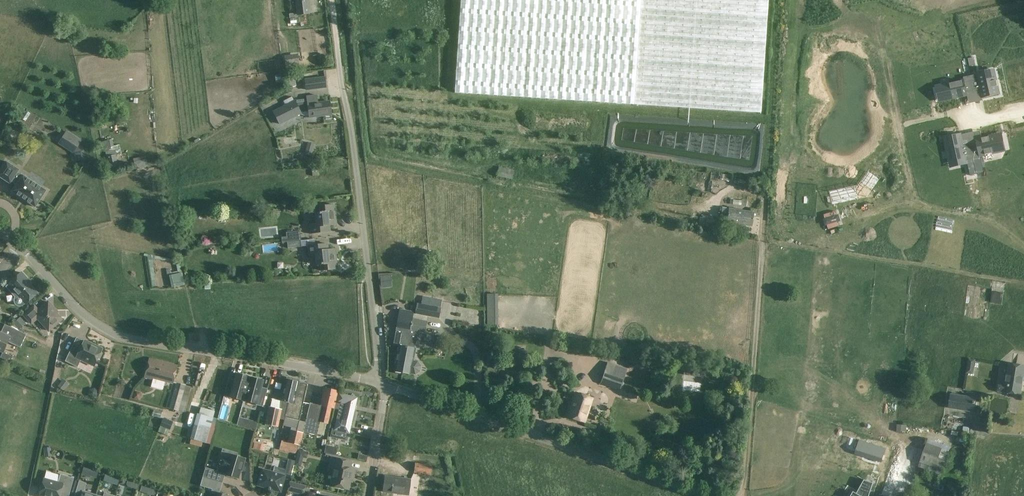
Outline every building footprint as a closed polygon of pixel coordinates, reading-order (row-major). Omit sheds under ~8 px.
[(307,0),(297,0),(299,15),(308,14),(307,0)] [(455,93),(632,104),(757,114),(766,0),(461,0),(455,93)] [(979,79),(972,81),(974,92),(981,91),(982,93),(983,98),(999,94),(995,75),(987,77),(987,74),(978,76),(979,79)] [(327,87),(325,77),(305,80),(307,90),(327,87)] [(974,92),(972,81),(965,82),(964,80),(941,85),(944,100),(968,95),(967,94),(974,92)] [(318,103),(317,95),(307,97),(307,101),(296,102),(295,101),(274,112),(280,124),(301,113),(301,112),(309,111),(309,117),(332,114),(330,101),(318,103)] [(60,142),(75,152),(83,139),(68,130),(60,142)] [(972,154),(970,143),(963,144),(961,133),(945,137),(949,158),(950,162),(966,158),(966,156),(972,154)] [(977,141),(970,143),(972,154),(979,153),(980,156),(1000,151),(997,135),(976,139),(977,141)] [(309,141),(306,153),(313,155),(315,143),(309,141)] [(118,155),(117,149),(106,152),(110,172),(118,170),(117,166),(119,166),(116,155),(118,155)] [(980,158),(974,159),(977,173),(984,172),(981,158),(980,158)] [(974,159),(967,161),(968,164),(970,175),(977,173),(974,159)] [(19,170),(6,162),(0,172),(0,177),(10,183),(12,181),(17,184),(16,185),(12,192),(35,207),(46,191),(23,175),(22,176),(17,173),(19,170)] [(514,170),(499,167),(497,176),(512,179),(514,170)] [(869,171),(861,182),(872,190),(880,179),(869,171)] [(856,185),(829,191),(832,205),(859,199),(856,185)] [(336,219),(334,205),(320,206),(320,212),(315,213),(316,224),(309,224),(310,234),(330,231),(330,225),(334,225),(334,220),(336,219)] [(754,213),(722,208),(720,220),(727,221),(727,223),(752,226),(754,213)] [(706,216),(702,216),(702,217),(700,217),(699,225),(718,228),(719,220),(715,220),(706,216)] [(287,237),(282,238),(282,243),(287,242),(301,241),(300,231),(286,232),(287,237)] [(328,250),(328,244),(308,246),(309,255),(316,254),(317,265),(320,265),(321,271),(338,269),(336,254),(334,254),(333,249),(328,250)] [(27,278),(21,272),(6,286),(16,297),(14,299),(14,302),(15,304),(17,306),(18,307),(20,307),(22,306),(25,304),(37,293),(25,280),(27,278)] [(184,272),(170,274),(172,286),(185,285),(184,272)] [(392,273),(381,274),(382,287),(393,287),(392,273)] [(1002,304),(1003,292),(992,291),(991,302),(1002,304)] [(498,319),(499,293),(489,293),(488,319),(498,319)] [(442,300),(423,296),(421,304),(417,304),(415,314),(439,319),(442,300)] [(57,312),(48,302),(39,311),(34,306),(24,315),(31,323),(37,318),(49,331),(62,319),(56,313),(57,312)] [(397,356),(394,371),(404,373),(407,359),(405,359),(409,338),(413,319),(414,311),(400,309),(396,328),(402,329),(399,345),(397,356)] [(26,323),(20,318),(14,324),(19,329),(26,323)] [(407,359),(404,373),(410,374),(411,374),(411,373),(415,374),(420,371),(421,366),(418,362),(413,361),(416,348),(415,347),(418,332),(424,333),(425,333),(427,321),(413,319),(409,338),(405,359),(407,359)] [(5,325),(1,333),(0,332),(0,351),(4,353),(9,342),(20,348),(26,335),(5,325)] [(447,339),(439,336),(437,341),(445,344),(447,339)] [(91,344),(85,340),(81,349),(73,345),(65,361),(78,367),(82,358),(95,364),(98,359),(100,359),(102,354),(101,352),(102,351),(90,345),(91,344)] [(525,363),(524,347),(513,348),(514,363),(525,363)] [(2,352),(0,358),(10,363),(13,357),(2,352)] [(178,366),(150,358),(144,378),(153,380),(153,379),(173,384),(178,366)] [(968,372),(977,373),(979,359),(970,358),(968,372)] [(627,369),(608,362),(601,383),(620,390),(627,369)] [(1010,364),(1007,385),(1000,384),(998,391),(1021,395),(1023,373),(1023,367),(1010,364)] [(232,394),(245,397),(250,377),(249,377),(248,376),(242,374),(241,375),(237,374),(234,384),(228,383),(224,397),(231,398),(232,394)] [(254,379),(250,377),(245,397),(257,400),(256,405),(263,407),(266,393),(260,391),(263,381),(261,381),(261,379),(255,378),(254,379)] [(267,416),(265,423),(278,426),(279,419),(284,420),(285,420),(286,412),(290,413),(290,411),(293,411),(299,383),(298,383),(299,380),(292,378),(291,381),(286,380),(279,410),(269,407),(267,416)] [(703,393),(705,383),(685,380),(683,390),(703,393)] [(186,385),(176,383),(169,409),(184,413),(191,387),(186,385)] [(285,420),(284,420),(283,425),(298,429),(307,384),(299,383),(293,411),(290,411),(290,413),(286,412),(285,420)] [(338,392),(324,388),(320,405),(310,403),(303,432),(317,435),(317,434),(324,436),(326,424),(328,424),(331,408),(334,409),(338,392)] [(593,398),(575,393),(567,417),(585,423),(593,398)] [(339,410),(335,429),(332,428),(330,437),(345,440),(347,433),(349,433),(357,398),(338,394),(335,409),(339,410)] [(976,398),(952,395),(950,408),(974,412),(976,398)] [(215,411),(201,408),(199,414),(197,414),(191,439),(207,443),(215,411)] [(258,422),(239,417),(237,426),(256,431),(258,422)] [(173,422),(164,418),(158,431),(167,435),(173,422)] [(282,441),(280,450),(293,453),(297,454),(299,445),(300,446),(300,445),(303,433),(297,432),(291,431),(288,443),(286,442),(282,441)] [(929,438),(919,466),(917,465),(922,449),(898,441),(881,495),(883,495),(907,495),(914,476),(920,479),(924,469),(942,475),(951,446),(929,438)] [(860,440),(857,448),(869,451),(867,457),(882,462),(884,456),(886,448),(871,444),(860,440)] [(336,456),(338,448),(326,445),(324,453),(336,456)] [(302,467),(306,454),(299,452),(295,464),(302,467)] [(203,477),(223,483),(223,482),(219,482),(222,473),(227,475),(227,476),(233,478),(233,477),(238,478),(241,470),(242,470),(245,459),(231,455),(229,460),(221,457),(217,471),(206,468),(203,477)] [(352,462),(331,457),(329,468),(333,469),(330,485),(349,490),(351,477),(353,478),(355,470),(350,468),(352,462)] [(445,459),(433,457),(432,466),(416,463),(414,472),(421,473),(420,478),(441,482),(445,459)] [(295,461),(289,459),(286,471),(285,474),(292,475),(295,461)] [(262,470),(258,485),(280,492),(285,476),(285,474),(286,471),(275,468),(274,473),(262,470)] [(84,469),(83,473),(97,478),(98,474),(84,469)] [(46,471),(42,486),(40,486),(39,492),(40,493),(40,495),(45,495),(60,495),(61,492),(70,495),(74,478),(61,474),(60,475),(46,471)] [(411,479),(385,475),(383,492),(409,495),(411,479)] [(223,483),(203,477),(200,486),(212,489),(217,491),(219,482),(223,483)] [(851,495),(870,495),(874,482),(865,479),(858,491),(857,493),(854,491),(851,495)] [(96,495),(84,492),(87,482),(79,480),(75,494),(81,495),(95,495),(96,495)] [(306,486),(290,482),(287,491),(304,495),(306,486)]
